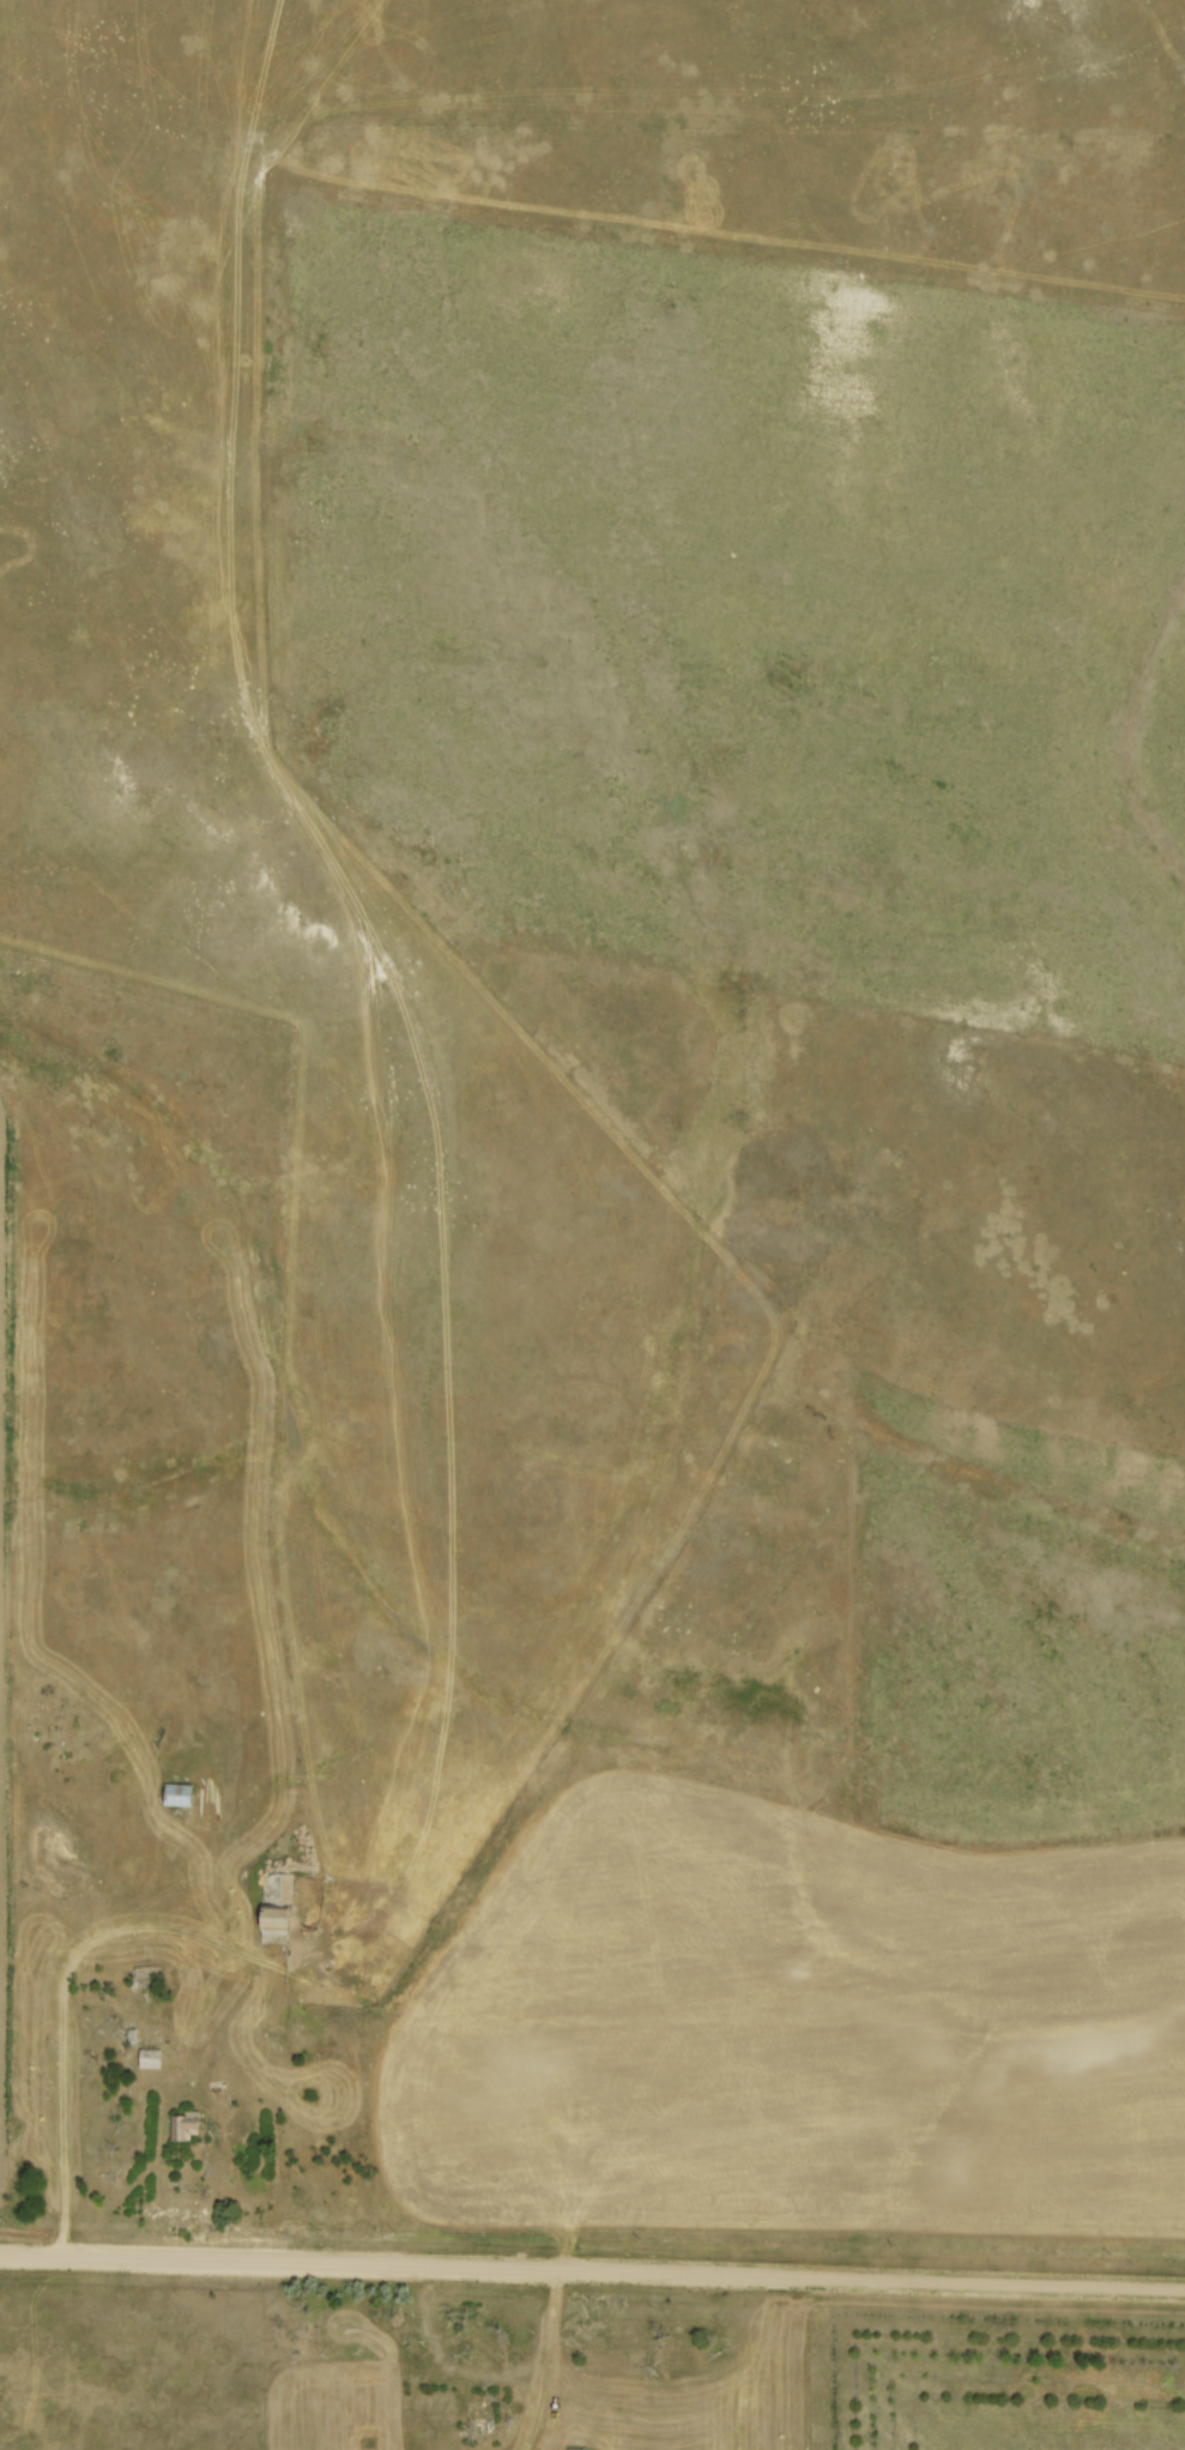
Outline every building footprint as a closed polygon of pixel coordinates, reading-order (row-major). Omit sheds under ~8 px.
[(191,1784),(189,1806),(164,1804),(165,1782),(191,1784)] [(264,1873),(290,1875),(286,1932),(260,1930),(264,1873)] [(133,1969),(159,1968),(161,1986),(134,1989),(133,1969)] [(138,2047),(159,2046),(159,2065),(139,2066),(138,2047)] [(170,2114),(169,2140),(185,2140),(185,2130),(199,2130),(199,2119),(185,2118),(185,2114),(170,2114)] [(471,2404),(496,2404),(496,2418),(471,2418),(471,2404)]
